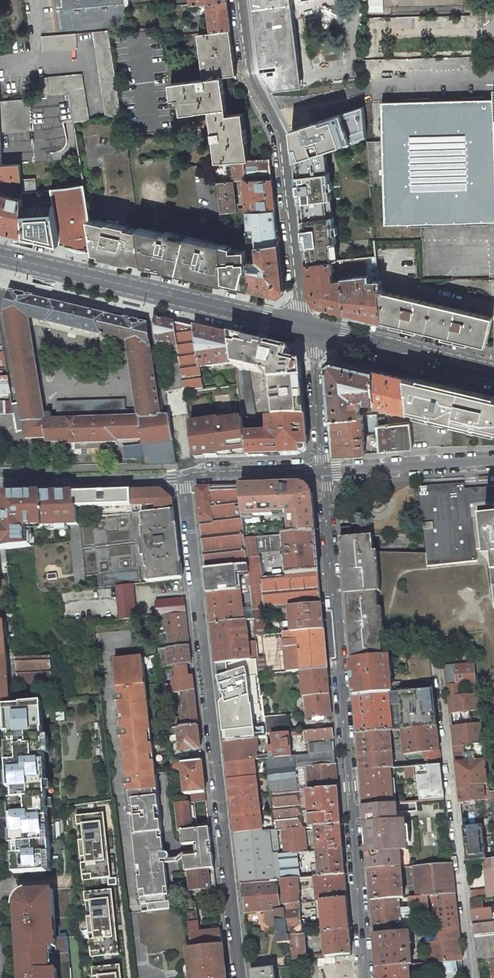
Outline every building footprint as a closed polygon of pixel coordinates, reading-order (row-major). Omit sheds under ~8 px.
[(271,92),(302,88),(291,0),(252,0),(260,72),(271,92)] [(366,12),(385,12),(385,0),(366,0),(366,12)] [(227,2),(208,3),(209,13),(206,14),(207,17),(209,16),(211,33),(230,30),(227,2)] [(479,6),(470,6),(470,16),(479,16),(479,6)] [(318,17),(305,18),(306,26),(319,24),(318,17)] [(108,30),(93,32),(106,117),(121,115),(108,30)] [(211,33),(198,34),(201,62),(203,72),(232,69),(230,60),(234,59),(230,30),(211,33)] [(76,34),(41,36),(42,51),(77,48),(76,34)] [(217,162),(250,160),(243,113),(228,115),(223,77),(236,75),(234,59),(230,60),(232,69),(203,72),(204,79),(170,84),(172,100),(176,100),(176,102),(180,102),(181,114),(210,111),(217,162)] [(81,75),(40,78),(41,95),(46,94),(45,94),(69,91),(74,123),(88,120),(81,75)] [(493,90),(493,99),(381,102),(382,141),(366,142),(369,174),(370,186),(384,186),(385,225),(493,222),(493,90)] [(29,99),(0,101),(0,165),(2,165),(0,135),(2,135),(2,131),(31,130),(29,99)] [(329,154),(366,142),(363,104),(291,131),(306,263),(340,260),(329,154)] [(217,162),(216,162),(218,182),(232,181),(244,180),(272,178),(270,159),(250,160),(217,162)] [(20,164),(2,165),(0,165),(0,230),(25,236),(22,199),(11,197),(11,194),(9,194),(8,196),(5,196),(3,182),(21,181),(22,181),(21,179),(20,164)] [(36,191),(35,178),(21,179),(22,181),(21,181),(22,193),(36,191)] [(272,178),(244,180),(245,193),(243,193),(244,196),(245,196),(246,211),(275,210),(272,178)] [(218,182),(221,213),(236,212),(232,181),(218,182)] [(89,219),(84,184),(51,189),(60,244),(95,253),(89,219)] [(60,244),(51,189),(36,191),(22,193),(22,199),(25,236),(60,245),(60,244)] [(275,210),(246,211),(248,241),(256,240),(256,246),(279,243),(275,210)] [(179,216),(166,218),(167,226),(181,224),(179,216)] [(144,264),(139,231),(89,219),(95,253),(144,264)] [(223,247),(223,244),(189,237),(155,229),(154,231),(139,228),(139,231),(144,264),(164,269),(172,267),(179,271),(179,272),(225,284),(223,247)] [(284,291),(279,243),(256,246),(257,258),(255,259),(255,261),(250,261),(250,258),(248,258),(250,289),(260,292),(278,296),(284,291)] [(250,258),(249,246),(223,247),(225,284),(250,289),(248,258),(250,258)] [(369,284),(379,282),(376,257),(365,258),(366,267),(367,277),(368,277),(369,284)] [(366,267),(365,258),(340,260),(340,262),(341,270),(366,267)] [(346,312),(342,280),(336,280),(336,278),(333,278),(333,272),(334,272),(333,263),(340,262),(340,260),(306,263),(310,296),(318,305),(330,308),(346,312)] [(346,312),(383,321),(380,290),(379,282),(369,284),(368,277),(367,277),(361,278),(361,275),(359,275),(359,278),(342,280),(346,312)] [(472,343),(485,346),(492,317),(384,291),(384,290),(381,289),(380,291),(380,290),(383,321),(472,343)] [(167,406),(161,416),(147,324),(124,318),(124,320),(33,298),(33,297),(10,291),(5,312),(20,404),(12,405),(14,414),(17,431),(24,430),(26,439),(46,438),(47,442),(68,441),(68,443),(117,442),(116,439),(136,439),(142,439),(143,446),(123,446),(124,461),(146,461),(146,464),(176,464),(175,459),(173,441),(167,406)] [(174,323),(153,318),(157,349),(164,348),(169,382),(163,383),(164,392),(173,391),(184,389),(174,323)] [(231,336),(174,323),(184,389),(184,392),(185,392),(203,389),(201,371),(203,371),(203,367),(234,363),(231,336)] [(234,363),(242,418),(256,418),(248,370),(270,375),(274,417),(305,416),(301,364),(287,360),(290,350),(258,342),(231,336),(234,363)] [(368,401),(375,401),(373,371),(373,370),(340,362),(332,360),(326,365),(330,418),(360,415),(358,399),(364,398),(366,405),(369,404),(368,401)] [(409,412),(408,410),(405,377),(373,370),(373,371),(375,401),(376,404),(409,412)] [(11,394),(8,377),(0,378),(0,395),(11,394)] [(405,377),(408,410),(409,410),(409,411),(427,415),(426,418),(433,419),(434,417),(471,426),(471,428),(478,430),(478,427),(493,431),(493,398),(405,377)] [(184,392),(184,389),(173,391),(174,401),(186,399),(185,392),(184,392)] [(0,402),(0,415),(14,414),(12,405),(12,401),(0,402)] [(377,414),(363,415),(366,453),(412,449),(410,423),(378,426),(377,414)] [(360,415),(330,418),(334,456),(366,453),(363,415),(360,415)] [(267,432),(244,433),(248,456),(298,454),(308,443),(305,416),(274,417),(267,418),(267,432)] [(219,420),(190,424),(190,427),(195,458),(248,456),(244,433),(242,419),(220,422),(219,420)] [(301,484),(240,486),(243,516),(244,516),(244,514),(250,514),(250,516),(275,515),(275,513),(289,512),(291,533),(289,533),(289,534),(316,531),(312,494),(301,484)] [(465,489),(464,484),(419,486),(423,531),(428,566),(477,560),(475,549),(488,547),(490,564),(493,564),(493,487),(465,489)] [(244,518),(243,516),(240,486),(197,488),(206,569),(235,566),(248,565),(247,558),(245,538),(243,518),(244,518)] [(159,489),(131,490),(132,504),(141,503),(142,514),(172,510),(170,499),(159,489)] [(131,490),(75,492),(75,507),(78,507),(132,505),(132,504),(131,490)] [(75,492),(30,494),(34,527),(78,525),(78,507),(75,507),(75,492)] [(2,497),(4,516),(4,524),(0,525),(0,550),(6,549),(26,547),(26,530),(29,527),(34,527),(30,494),(7,494),(2,497)] [(142,514),(149,582),(182,578),(174,510),(172,510),(142,514)] [(319,572),(316,531),(289,534),(283,534),(287,575),(319,572)] [(342,536),(352,656),(384,653),(382,629),(385,629),(383,605),(380,605),(379,589),(382,589),(378,549),(375,549),(374,533),(342,536)] [(245,538),(247,558),(260,557),(259,552),(282,550),(281,535),(245,538)] [(260,557),(247,558),(248,565),(249,574),(248,574),(250,589),(251,592),(251,594),(252,602),(252,608),(253,610),(262,609),(266,608),(262,578),(260,557)] [(235,566),(206,569),(209,594),(238,591),(238,588),(235,566)] [(322,604),(319,572),(287,575),(262,578),(266,608),(282,607),(322,604)] [(238,588),(238,591),(239,591),(243,590),(250,589),(248,574),(244,575),(244,578),(240,578),(241,588),(238,588)] [(10,590),(9,580),(0,581),(0,591),(10,590)] [(132,584),(117,585),(120,619),(135,618),(132,584)] [(0,591),(0,599),(11,598),(10,590),(0,591)] [(59,592),(60,596),(60,600),(69,599),(68,591),(59,592)] [(238,591),(209,594),(212,624),(247,621),(254,620),(253,610),(252,608),(241,610),(239,591),(238,591)] [(184,599),(156,602),(157,616),(185,613),(184,599)] [(284,632),(292,631),(292,632),(324,629),(322,604),(282,607),(283,619),(290,618),(291,621),(283,622),(284,632)] [(262,609),(253,610),(254,620),(255,635),(265,634),(262,609)] [(189,646),(185,613),(157,616),(155,616),(157,634),(168,633),(169,648),(189,646)] [(71,616),(62,616),(63,625),(72,624),(71,616)] [(0,621),(0,658),(16,657),(15,640),(6,641),(4,621),(0,621)] [(247,621),(212,624),(216,663),(258,659),(256,642),(249,643),(247,621)] [(298,641),(301,671),(327,669),(324,629),(292,632),(292,631),(284,632),(284,639),(280,639),(281,649),(296,648),(295,641),(298,641)] [(458,641),(442,642),(444,651),(458,650),(458,641)] [(169,648),(159,649),(161,668),(191,664),(189,646),(169,648)] [(352,656),(355,695),(402,691),(401,682),(391,683),(389,655),(384,653),(352,656)] [(0,658),(0,685),(10,684),(9,681),(12,681),(12,678),(18,677),(19,685),(53,683),(50,656),(16,657),(0,658)] [(143,656),(114,659),(118,688),(121,687),(121,694),(116,695),(114,696),(114,698),(114,700),(115,701),(117,702),(119,702),(122,729),(119,730),(118,732),(117,734),(118,736),(120,737),(122,737),(126,737),(127,743),(124,743),(127,772),(130,771),(131,778),(125,778),(124,780),(123,781),(123,784),(124,785),(126,786),(128,786),(131,806),(129,806),(127,807),(126,809),(126,811),(127,813),(129,814),(135,813),(135,820),(132,820),(142,912),(171,909),(166,870),(163,870),(162,860),(167,860),(168,859),(170,858),(170,856),(170,854),(168,853),(167,852),(164,852),(143,656)] [(220,701),(261,695),(258,659),(216,663),(220,701)] [(461,665),(445,666),(447,686),(448,686),(457,685),(458,695),(480,694),(478,683),(477,683),(475,663),(466,664),(466,661),(461,662),(461,665)] [(163,686),(164,694),(183,692),(182,692),(194,691),(193,677),(188,677),(187,666),(176,668),(177,678),(173,679),(174,685),(163,686)] [(303,696),(306,696),(330,694),(327,669),(301,671),(303,696)] [(0,685),(0,706),(5,706),(12,705),(10,684),(0,685)] [(485,744),(480,694),(458,695),(457,685),(448,686),(454,747),(485,744)] [(402,729),(437,726),(433,688),(402,691),(355,695),(358,733),(390,731),(402,729)] [(182,692),(183,692),(184,708),(181,709),(182,719),(167,721),(168,728),(198,725),(194,691),(182,692)] [(330,694),(306,696),(307,718),(331,716),(330,694)] [(267,735),(265,717),(263,700),(262,700),(261,695),(220,701),(225,742),(255,738),(267,737),(267,735)] [(12,705),(5,706),(5,724),(3,724),(4,734),(8,734),(9,743),(6,743),(7,751),(5,751),(5,763),(8,763),(8,774),(6,774),(7,778),(7,785),(7,789),(11,789),(12,799),(10,799),(10,806),(8,806),(9,816),(11,816),(11,832),(10,832),(11,845),(12,845),(12,855),(13,875),(46,873),(46,872),(52,872),(52,861),(50,861),(48,809),(53,809),(52,781),(46,782),(44,753),(50,753),(49,735),(43,736),(42,702),(21,703),(21,705),(12,705)] [(272,734),(289,733),(289,732),(288,715),(265,717),(267,735),(272,734)] [(198,725),(168,728),(169,743),(180,742),(181,750),(182,751),(193,750),(194,749),(201,748),(198,725)] [(426,765),(441,764),(437,726),(402,729),(405,754),(425,752),(426,765)] [(333,739),(332,728),(304,731),(304,738),(302,738),(302,741),(333,739)] [(358,733),(361,771),(394,768),(390,731),(358,733)] [(289,736),(289,733),(272,734),(273,747),(268,748),(269,754),(269,758),(292,756),(289,736)] [(225,742),(227,763),(255,759),(268,758),(269,758),(269,754),(257,755),(255,738),(225,742)] [(309,754),(335,752),(334,742),(308,744),(309,754)] [(454,747),(456,764),(459,788),(489,784),(485,744),(454,747)] [(268,758),(272,794),(299,791),(296,768),(308,767),(310,790),(337,787),(335,752),(309,754),(292,756),(269,758),(268,758)] [(231,798),(259,795),(255,759),(227,763),(231,798)] [(202,761),(171,764),(172,769),(183,768),(185,795),(191,794),(206,793),(202,761)] [(361,771),(364,806),(396,804),(396,803),(424,801),(422,780),(442,777),(441,764),(426,765),(394,768),(361,771)] [(489,784),(459,788),(460,802),(490,799),(489,784)] [(315,827),(341,824),(337,787),(310,790),(299,791),(272,794),(277,830),(282,829),(303,828),(302,808),(309,807),(309,814),(307,814),(307,817),(310,816),(311,827),(315,827)] [(206,793),(191,794),(192,803),(207,801),(206,793)] [(259,795),(231,798),(235,833),(263,831),(259,795)] [(179,801),(175,801),(178,831),(182,831),(191,830),(188,802),(180,803),(179,801)] [(364,806),(369,870),(402,867),(410,866),(408,850),(407,850),(405,819),(398,820),(396,804),(364,806)] [(104,812),(76,815),(82,880),(110,877),(106,830),(104,812)] [(484,860),(487,860),(483,825),(468,826),(467,822),(462,822),(467,862),(484,860)] [(318,851),(343,849),(341,824),(315,827),(318,851)] [(285,854),(307,852),(305,827),(303,828),(282,829),(285,854)] [(191,857),(185,857),(186,872),(189,872),(214,869),(210,828),(191,830),(182,831),(183,845),(198,844),(200,856),(198,856),(197,855),(192,856),(191,857)] [(278,880),(282,879),(279,854),(277,830),(263,831),(235,833),(241,883),(278,880)] [(320,876),(345,874),(343,849),(318,851),(320,876)] [(285,854),(279,854),(282,879),(297,878),(313,877),(310,852),(307,852),(285,854)] [(487,860),(484,860),(488,890),(470,892),(471,900),(482,898),(493,897),(493,859),(487,860)] [(432,895),(455,893),(452,863),(414,866),(417,897),(425,896),(432,895)] [(369,870),(372,901),(399,898),(405,898),(402,867),(369,870)] [(214,869),(189,872),(191,891),(217,888),(214,869)] [(320,876),(315,877),(317,902),(322,901),(347,899),(345,874),(320,876)] [(285,905),(299,903),(297,878),(282,879),(285,905)] [(275,910),(281,909),(278,880),(241,883),(245,913),(265,911),(275,911),(275,910)] [(113,889),(83,892),(90,957),(119,954),(113,889)] [(53,890),(30,892),(25,893),(21,896),(18,900),(17,905),(21,977),(71,977),(71,969),(69,969),(67,937),(56,938),(53,890)] [(436,930),(459,927),(455,893),(432,895),(436,930)] [(417,897),(409,897),(410,910),(426,908),(425,896),(417,897)] [(372,901),(375,935),(402,933),(399,898),(372,901)] [(482,898),(471,900),(475,937),(493,935),(493,920),(492,909),(484,910),(482,898)] [(322,901),(324,932),(350,930),(347,899),(322,901)] [(186,900),(189,931),(200,929),(197,903),(191,900),(186,900)] [(285,905),(286,909),(288,936),(290,936),(303,934),(302,925),(298,925),(297,912),(301,911),(300,903),(299,903),(285,905)] [(291,942),(290,936),(288,936),(286,909),(281,909),(275,910),(275,911),(265,911),(266,922),(272,927),(277,927),(278,943),(291,942)] [(375,935),(378,968),(410,965),(433,962),(456,960),(462,960),(459,927),(436,930),(402,933),(375,935)] [(189,931),(191,948),(223,944),(221,930),(200,932),(200,929),(189,931)] [(326,956),(328,956),(352,954),(350,930),(324,932),(326,956)] [(303,934),(290,936),(291,942),(293,959),(307,958),(304,934),(303,934)] [(475,937),(477,958),(491,960),(493,977),(493,935),(475,937)] [(223,944),(191,948),(188,948),(192,977),(227,977),(223,944)] [(352,954),(315,958),(317,977),(353,977),(352,954)] [(433,962),(434,975),(458,973),(456,960),(433,962)] [(92,967),(93,977),(122,977),(121,964),(92,967)] [(416,975),(411,975),(410,965),(378,968),(378,977),(416,977),(416,975)] [(251,970),(252,977),(275,977),(274,968),(251,970)]
